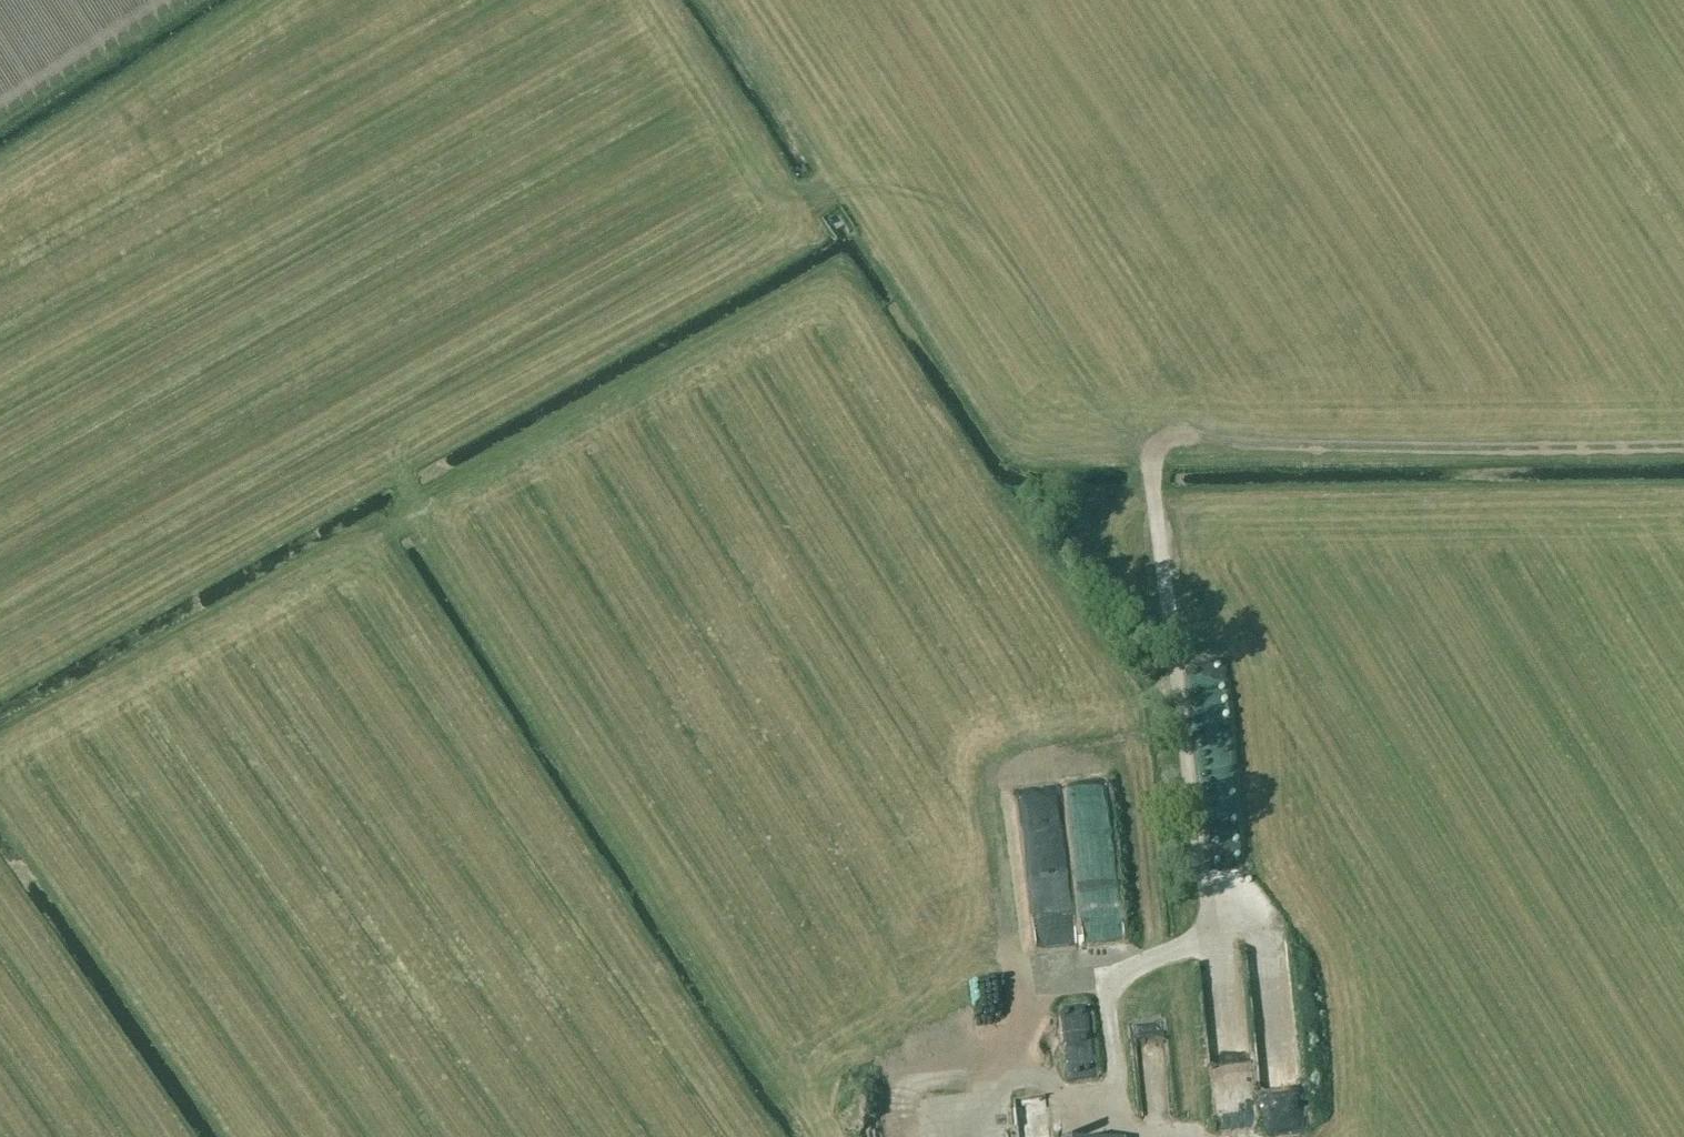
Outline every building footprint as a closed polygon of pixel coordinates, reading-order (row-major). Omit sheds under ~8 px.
[(1302,1134),(1288,944),(1251,946),(1265,1136),(1302,1134)] [(1087,1005),(1061,1009),(1072,1087),(1098,1083),(1087,1005)] [(1143,1122),(1167,1121),(1163,1024),(1139,1025),(1143,1122)] [(1222,1117),(1250,1115),(1248,1063),(1220,1064),(1222,1117)] [(1026,1124),(1049,1106),(1035,1090),(1013,1108),(1026,1124)]
